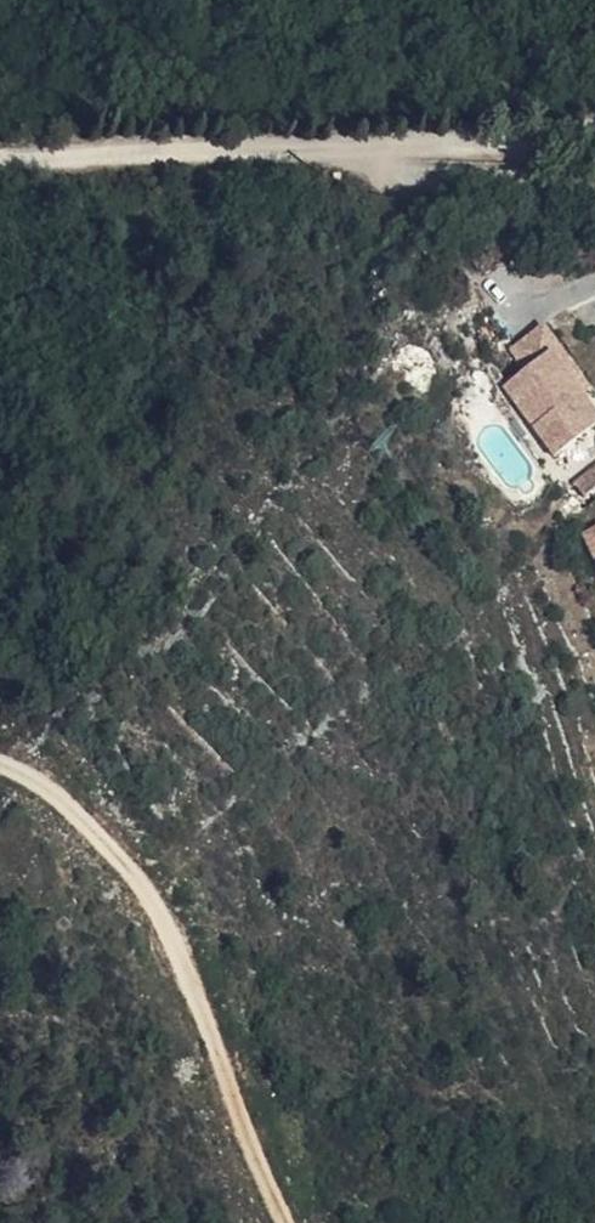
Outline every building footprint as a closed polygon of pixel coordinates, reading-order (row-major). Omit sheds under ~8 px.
[(510,335),(529,365),(554,349),(583,394),(593,389),(544,313),(510,335)] [(508,379),(553,452),(594,426),(594,413),(583,394),(554,349),(529,365),(508,379)]
